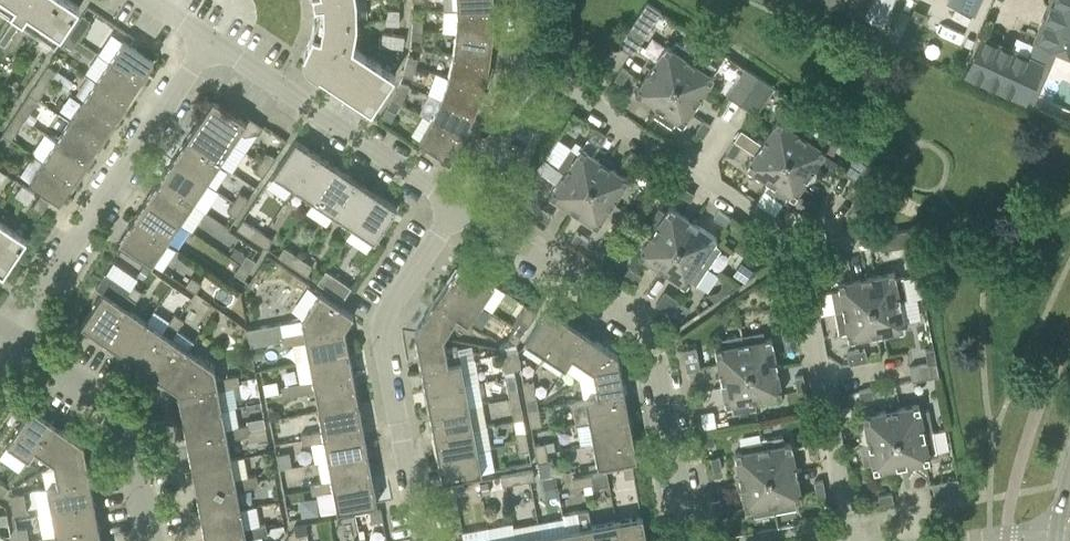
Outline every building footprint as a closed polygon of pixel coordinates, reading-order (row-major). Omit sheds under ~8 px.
[(38,29),(58,0),(22,0),(14,13),(16,15),(0,39),(6,43),(22,19),(38,29)] [(14,13),(22,0),(0,0),(0,4),(14,13)] [(38,29),(56,41),(65,27),(80,6),(71,0),(58,0),(38,29)] [(314,3),(314,15),(314,19),(312,35),(304,52),(324,66),(319,73),(318,72),(317,73),(371,109),(395,74),(353,46),(357,26),(357,15),(356,0),(314,0),(314,3)] [(494,9),(494,0),(443,0),(443,9),(494,9)] [(975,20),(984,0),(933,0),(932,2),(975,20)] [(1036,35),(1069,49),(1069,0),(1051,0),(1036,35)] [(630,28),(645,38),(662,11),(648,3),(630,28)] [(387,17),(401,15),(401,8),(387,9),(387,17)] [(456,32),(493,35),(494,9),(443,9),(442,30),(456,32)] [(908,22),(920,27),(925,15),(913,10),(908,22)] [(412,28),(422,28),(423,19),(413,18),(412,28)] [(70,33),(78,39),(84,31),(75,25),(70,33)] [(411,38),(421,38),(422,28),(412,28),(411,38)] [(383,44),(404,46),(405,34),(384,32),(383,44)] [(453,54),(490,61),(493,35),(456,32),(453,54)] [(64,42),(72,48),(78,39),(70,33),(64,42)] [(967,72),(1015,93),(1030,59),(982,37),(967,72)] [(110,60),(140,80),(154,60),(123,40),(110,60)] [(651,68),(674,83),(695,53),(677,41),(672,48),(667,44),(651,68)] [(674,83),(698,99),(714,75),(708,72),(713,65),(695,53),(674,83)] [(405,64),(415,67),(418,57),(408,54),(405,64)] [(448,76),(484,87),(490,61),(453,54),(448,76)] [(127,101),(140,80),(110,60),(96,80),(127,101)] [(403,74),(413,76),(415,67),(405,64),(403,74)] [(43,73),(51,79),(57,71),(48,65),(43,73)] [(616,78),(623,82),(630,71),(623,66),(616,78)] [(727,94),(742,104),(761,76),(746,66),(727,94)] [(635,91),(659,107),(674,83),(651,68),(635,91)] [(69,90),(75,81),(59,70),(53,78),(69,90)] [(30,93),(38,98),(51,79),(43,73),(35,84),(34,84),(34,86),(30,93)] [(440,98),(475,112),(484,87),(448,76),(440,98)] [(742,104),(757,114),(775,86),(761,76),(742,104)] [(114,121),(127,101),(96,80),(83,100),(114,121)] [(392,98),(401,103),(411,85),(402,80),(392,98)] [(668,122),(672,116),(682,123),(698,99),(674,83),(659,107),(655,113),(668,122)] [(16,113),(25,118),(38,98),(30,93),(16,113)] [(382,116),(391,121),(401,103),(392,98),(382,116)] [(431,119),(463,136),(475,112),(440,98),(431,119)] [(199,120),(233,142),(247,121),(213,99),(199,120)] [(100,141),(114,121),(83,100),(69,120),(100,141)] [(3,133),(11,139),(25,118),(16,113),(3,133)] [(763,142),(786,158),(806,127),(789,115),(784,122),(778,118),(763,142)] [(463,136),(431,119),(419,139),(450,159),(463,136)] [(87,160),(100,141),(69,120),(56,140),(87,160)] [(220,162),(233,142),(199,120),(186,140),(220,162)] [(695,132),(702,136),(710,125),(703,120),(695,132)] [(600,142),(605,134),(591,126),(587,133),(600,142)] [(786,158),(810,173),(825,150),(820,146),(824,139),(806,127),(786,158)] [(6,147),(11,139),(3,133),(0,137),(0,143),(6,147)] [(273,173),(293,186),(316,153),(296,139),(273,173)] [(74,180),(87,160),(56,140),(43,160),(74,180)] [(206,182),(220,162),(186,140),(173,159),(206,182)] [(727,152),(735,157),(742,146),(734,141),(727,152)] [(747,166),(770,181),(786,158),(763,142),(747,166)] [(843,169),(855,177),(873,150),(861,142),(843,169)] [(565,170),(589,186),(605,162),(581,147),(577,153),(571,149),(559,166),(565,170)] [(638,165),(643,157),(631,150),(626,157),(638,165)] [(260,160),(270,167),(276,157),(266,151),(260,160)] [(293,186),(314,200),(336,166),(316,153),(293,186)] [(782,202),(788,193),(794,197),(810,173),(786,158),(770,181),(764,190),(782,202)] [(193,202),(206,182),(173,159),(159,180),(193,202)] [(60,201),(74,180),(43,160),(29,180),(60,201)] [(254,170),(263,176),(270,167),(260,160),(254,170)] [(589,186),(613,202),(629,178),(605,162),(589,186)] [(314,200),(334,213),(357,180),(336,166),(314,200)] [(550,194),(573,210),(589,186),(565,170),(550,194)] [(179,222),(193,202),(159,180),(146,200),(179,222)] [(334,213),(355,227),(377,193),(357,180),(334,213)] [(16,194),(28,203),(36,192),(23,183),(16,194)] [(690,200),(695,193),(684,185),(679,193),(690,200)] [(589,186),(573,210),(597,225),(613,202),(589,186)] [(234,200),(243,207),(249,197),(240,191),(234,200)] [(377,193),(355,227),(375,240),(397,207),(377,193)] [(803,213),(811,218),(823,199),(815,194),(803,213)] [(34,204),(43,210),(49,202),(39,196),(34,204)] [(166,242),(179,222),(146,200),(132,220),(166,242)] [(228,210),(237,216),(243,207),(234,200),(228,210)] [(647,224),(678,245),(693,221),(670,206),(666,211),(658,206),(647,224)] [(549,221),(553,215),(541,208),(538,214),(549,221)] [(725,224),(730,217),(719,209),(714,217),(725,224)] [(258,241),(264,232),(255,226),(243,219),(237,228),(258,241)] [(10,227),(0,220),(0,243),(10,227)] [(152,262),(166,242),(132,220),(119,240),(152,262)] [(721,248),(713,243),(717,237),(693,221),(678,245),(702,260),(705,255),(712,260),(721,248)] [(638,253),(662,269),(678,245),(647,224),(635,242),(642,247),(638,253)] [(0,243),(0,272),(3,274),(27,238),(10,227),(0,243)] [(881,249),(915,244),(912,228),(879,234),(881,249)] [(258,241),(267,248),(273,239),(264,232),(258,241)] [(584,245),(587,239),(578,233),(574,239),(584,245)] [(685,284),(690,277),(697,282),(709,265),(702,260),(678,245),(662,269),(685,284)] [(297,268),(304,259),(295,253),(285,246),(279,256),(297,268)] [(241,263),(250,269),(256,260),(247,254),(241,263)] [(836,266),(849,264),(848,256),(835,259),(836,266)] [(297,268),(307,274),(313,265),(304,259),(297,268)] [(481,303),(494,283),(461,261),(448,281),(481,303)] [(235,272),(244,278),(250,269),(241,263),(235,272)] [(637,281),(642,274),(629,266),(625,274),(637,281)] [(343,299),(349,290),(323,272),(317,281),(343,299)] [(872,305),(900,301),(909,299),(904,277),(896,279),(894,272),(866,277),(872,305)] [(81,324),(103,339),(126,305),(130,308),(136,300),(127,294),(130,289),(107,273),(98,287),(104,291),(81,324)] [(187,286),(196,292),(202,283),(193,276),(187,286)] [(837,312),(872,305),(866,277),(839,282),(840,289),(833,290),(837,312)] [(468,323),(481,303),(448,281),(435,300),(457,315),(468,323)] [(127,294),(136,300),(143,291),(133,284),(130,289),(127,294)] [(661,297),(673,304),(677,297),(666,289),(661,297)] [(305,335),(344,327),(354,314),(320,291),(302,317),(280,321),(282,331),(293,329),(295,343),(306,341),(305,335)] [(415,331),(443,336),(457,315),(435,300),(415,331)] [(872,305),(877,333),(905,328),(900,301),(872,305)] [(529,324),(532,320),(537,312),(525,304),(514,322),(517,324),(521,319),(529,324)] [(103,339),(123,353),(146,319),(130,308),(126,305),(103,339)] [(849,338),(877,333),(872,305),(837,312),(841,332),(848,331),(849,338)] [(526,341),(545,353),(567,320),(548,308),(526,341)] [(168,322),(178,328),(184,319),(175,313),(168,322)] [(123,353),(144,367),(167,334),(172,337),(178,328),(168,322),(163,331),(146,319),(123,353)] [(513,330),(522,336),(529,324),(521,319),(517,324),(513,330)] [(565,367),(573,356),(588,334),(567,320),(545,353),(565,367)] [(251,344),(283,338),(282,331),(280,321),(249,327),(251,344)] [(787,348),(799,346),(795,324),(783,327),(787,348)] [(309,360),(349,352),(344,327),(305,335),(306,341),(309,360)] [(178,328),(172,337),(167,334),(144,367),(166,382),(188,348),(194,340),(178,328)] [(293,329),(282,331),(283,338),(285,345),(295,343),(293,329)] [(508,338),(516,344),(522,336),(513,330),(508,338)] [(750,370),(777,365),(772,337),(765,339),(763,330),(742,334),(743,342),(750,370)] [(422,366),(448,362),(443,336),(415,331),(422,366)] [(593,370),(618,354),(588,334),(573,356),(593,370)] [(721,375),(750,370),(743,342),(715,348),(721,375)] [(229,387),(227,376),(217,378),(215,366),(188,348),(166,382),(178,390),(218,383),(219,389),(229,387)] [(928,362),(936,360),(934,348),(925,350),(928,362)] [(514,369),(521,368),(518,349),(510,350),(512,360),(514,369)] [(503,362),(512,360),(510,350),(501,352),(503,362)] [(314,385),(354,377),(349,352),(309,360),(313,379),(314,385)] [(855,362),(867,360),(865,353),(854,354),(855,362)] [(598,395),(624,390),(618,354),(593,370),(598,395)] [(688,369),(696,367),(694,354),(685,356),(688,369)] [(465,383),(465,381),(479,378),(476,359),(461,363),(461,360),(448,362),(422,366),(426,391),(465,383)] [(505,371),(514,369),(512,360),(503,362),(505,371)] [(930,377),(939,375),(936,360),(928,362),(912,365),(915,379),(930,377)] [(750,370),(757,398),(782,393),(777,365),(750,370)] [(758,406),(757,398),(750,370),(721,375),(726,403),(734,402),(735,410),(758,406)] [(227,376),(229,387),(240,385),(238,374),(227,376)] [(798,388),(805,387),(804,375),(796,375),(798,388)] [(319,410),(358,402),(354,377),(314,385),(313,379),(303,381),(305,392),(315,390),(319,410)] [(525,391),(535,389),(533,380),(523,382),(525,391)] [(305,392),(303,381),(292,383),(281,385),(283,396),(294,394),(305,392)] [(183,415),(222,408),(219,389),(218,383),(178,390),(183,415)] [(430,413),(469,405),(465,383),(426,391),(430,413)] [(510,397),(519,395),(517,386),(508,388),(510,397)] [(859,390),(860,399),(874,396),(873,387),(859,390)] [(527,399),(537,397),(535,389),(525,391),(527,399)] [(589,419),(629,412),(624,390),(598,395),(585,397),(572,400),(576,421),(589,419)] [(694,407),(702,405),(700,392),(691,393),(694,407)] [(511,406),(521,405),(519,395),(510,397),(511,406)] [(323,434),(363,427),(358,402),(319,410),(322,429),(323,434)] [(896,437),(924,432),(933,430),(929,409),(920,411),(919,404),(891,409),(896,437)] [(434,435),(473,427),(469,405),(430,413),(434,435)] [(530,417),(540,415),(538,406),(528,408),(530,417)] [(29,456),(36,446),(53,422),(32,407),(8,442),(29,456)] [(239,436),(236,425),(226,427),(222,408),(183,415),(187,440),(227,433),(228,438),(239,436)] [(869,442),(896,437),(891,409),(863,414),(869,442)] [(593,442),(633,435),(629,412),(589,419),(593,442)] [(531,426),(541,424),(540,415),(530,417),(531,426)] [(55,460),(55,461),(84,442),(53,422),(36,446),(55,460)] [(236,425),(239,436),(249,434),(247,423),(236,425)] [(328,460),(368,452),(363,427),(323,434),(322,429),(312,431),(314,442),(324,440),(328,460)] [(438,455),(477,448),(473,427),(434,435),(438,455)] [(518,441),(527,439),(526,430),(516,432),(518,441)] [(314,442),(312,431),(301,433),(303,444),(314,442)] [(896,437),(902,465),(930,460),(924,432),(896,437)] [(192,464),(232,457),(228,438),(227,433),(187,440),(192,464)] [(598,465),(637,458),(633,435),(593,442),(598,465)] [(768,475),(796,470),(791,442),(772,445),(770,436),(761,438),(768,475)] [(810,452),(817,451),(815,437),(808,438),(810,452)] [(874,470),(902,465),(896,437),(869,442),(860,444),(864,465),(873,463),(874,470)] [(740,480),(768,475),(761,438),(741,442),(742,451),(735,452),(740,480)] [(519,451),(529,449),(527,439),(518,441),(519,451)] [(60,484),(90,479),(84,442),(55,461),(60,484)] [(536,452),(546,451),(545,442),(535,443),(536,452)] [(443,479),(452,477),(482,472),(477,448),(438,455),(443,479)] [(541,477),(556,474),(553,458),(548,459),(546,451),(536,452),(541,477)] [(333,484),(372,477),(368,452),(328,460),(332,479),(333,484)] [(713,469),(723,468),(721,455),(712,456),(713,469)] [(248,486),(246,475),(235,477),(232,458),(232,457),(192,464),(197,490),(236,483),(237,488),(248,486)] [(625,477),(635,475),(633,466),(623,467),(625,477)] [(524,480),(535,479),(533,469),(523,471),(524,480)] [(607,471),(607,470),(591,473),(593,483),(594,488),(610,484),(607,471)] [(768,475),(774,503),(802,498),(796,470),(768,475)] [(523,471),(512,473),(514,483),(524,480),(523,471)] [(257,473),(246,475),(248,486),(259,484),(257,473)] [(503,485),(514,483),(512,473),(501,475),(503,485)] [(584,485),(593,483),(591,473),(582,475),(584,485)] [(573,477),(574,487),(584,485),(582,475),(573,477)] [(775,511),(774,503),(768,475),(740,480),(745,508),(752,507),(754,515),(775,511)] [(321,480),(323,492),(334,490),(338,510),(377,502),(372,477),(333,484),(332,479),(321,480)] [(53,511),(95,503),(90,479),(60,484),(49,485),(53,511)] [(952,495),(961,493),(959,479),(950,481),(952,495)] [(323,492),(321,480),(310,483),(313,494),(323,492)] [(818,494),(825,492),(823,480),(816,481),(818,494)] [(455,493),(465,492),(463,482),(454,484),(455,493)] [(201,515),(241,508),(237,488),(236,483),(197,490),(201,515)] [(14,504),(25,502),(24,491),(12,493),(14,504)] [(879,502),(893,500),(892,492),(878,494),(879,502)] [(714,514),(723,512),(721,499),(712,501),(714,514)] [(15,512),(27,510),(25,502),(14,504),(15,512)] [(58,534),(99,526),(95,503),(53,511),(58,534)] [(257,536),(255,525),(245,527),(241,508),(201,515),(206,540),(246,532),(247,538),(257,536)] [(372,521),(383,519),(381,508),(370,510),(372,521)] [(10,522),(8,511),(0,512),(0,524),(10,522)] [(642,516),(616,520),(620,540),(647,540),(642,516)] [(616,520),(591,525),(594,540),(620,540),(616,520)] [(255,525),(257,536),(268,534),(266,523),(255,525)] [(591,525),(566,530),(568,540),(594,540),(591,525)] [(21,540),(29,540),(27,526),(19,527),(21,540)] [(99,526),(58,534),(59,540),(102,540),(99,526)] [(566,530),(541,534),(542,540),(568,540),(566,530)] [(247,538),(246,532),(206,540),(247,540),(247,538)]
